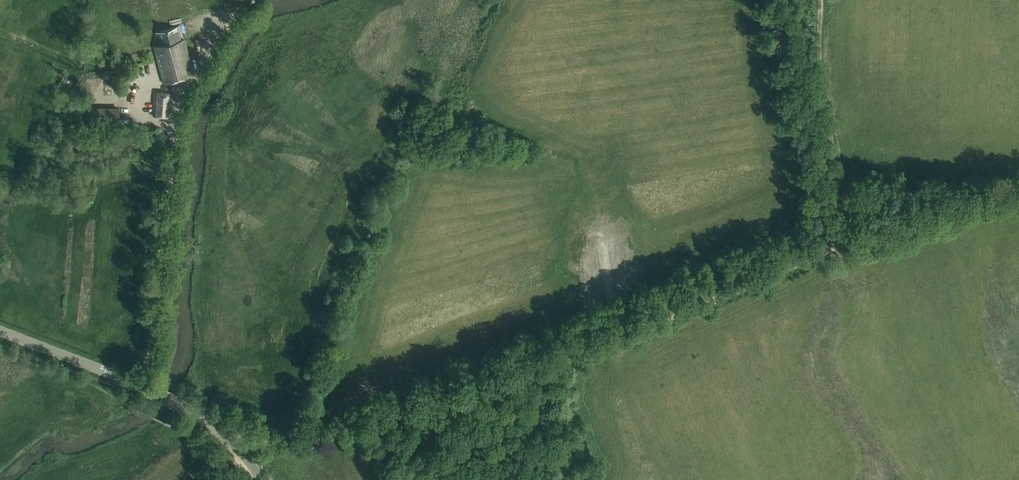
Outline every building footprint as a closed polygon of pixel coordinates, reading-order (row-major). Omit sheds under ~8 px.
[(194,75),(184,40),(182,41),(178,28),(157,34),(160,47),(155,48),(165,83),(194,75)] [(153,117),(169,118),(171,93),(155,92),(153,117)] [(89,119),(119,119),(120,106),(89,105),(89,119)]
